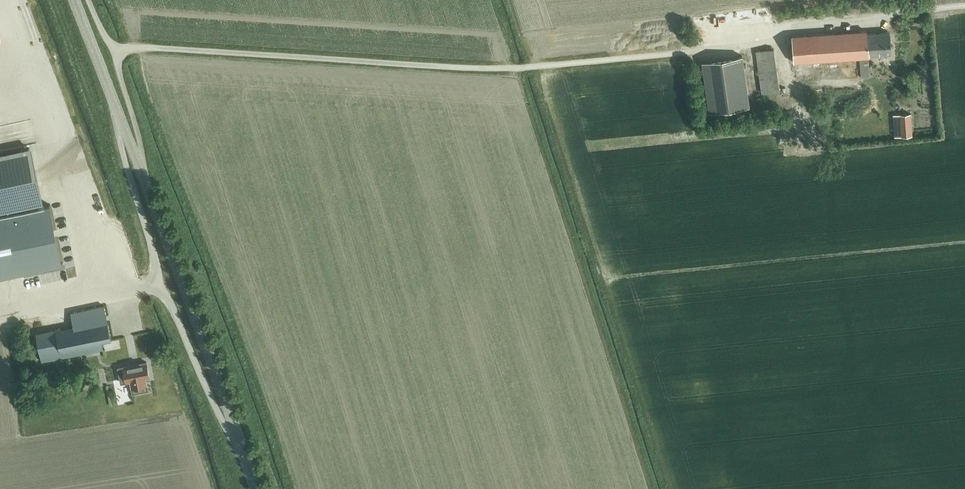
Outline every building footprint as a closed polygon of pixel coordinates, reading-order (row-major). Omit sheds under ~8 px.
[(791,35),(791,36),(792,61),(868,56),(868,54),(890,53),(889,31),(866,33),(866,30),(791,35)] [(761,92),(779,90),(773,48),(755,51),(761,92)] [(701,61),(709,112),(750,105),(743,55),(701,61)] [(860,77),(869,76),(867,58),(859,59),(860,77)] [(900,135),(911,135),(909,114),(898,114),(900,135)] [(41,202),(30,147),(0,154),(0,211),(41,202)] [(0,211),(0,275),(63,261),(49,201),(41,202),(0,211)] [(71,316),(73,325),(35,332),(41,360),(102,348),(101,342),(111,339),(105,309),(71,316)] [(121,383),(130,381),(133,393),(148,390),(145,378),(150,377),(147,362),(118,367),(121,383)]
